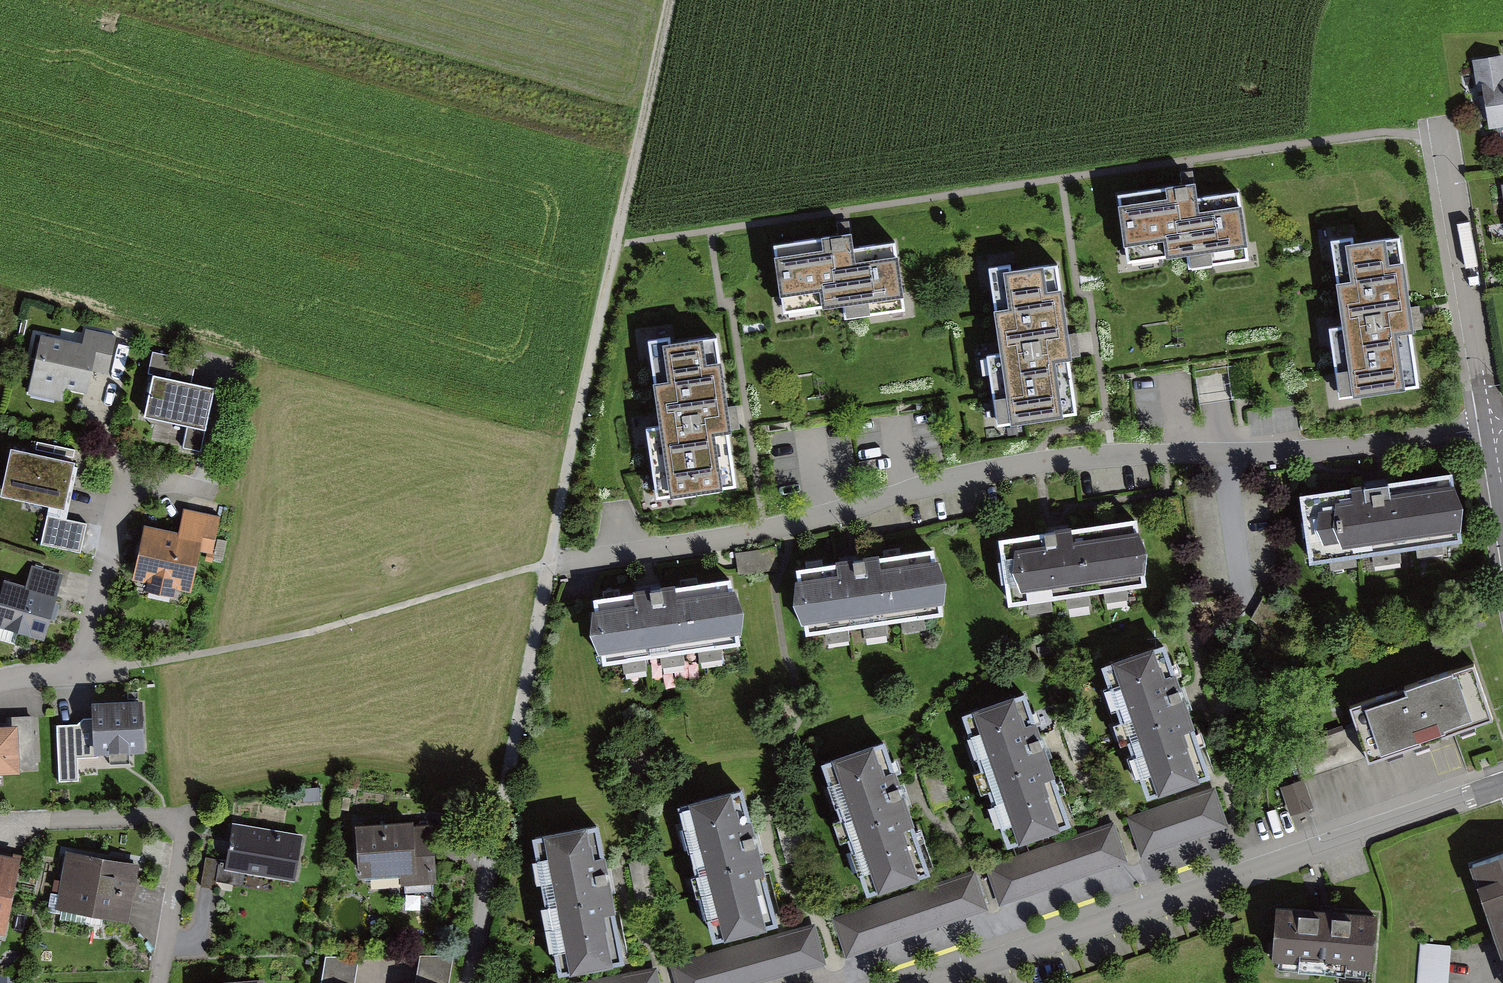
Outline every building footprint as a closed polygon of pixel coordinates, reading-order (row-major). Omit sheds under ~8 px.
[(1471,60),(1477,92),(1483,91),(1482,84),(1502,81),(1502,55),(1471,60)] [(1489,130),(1502,128),(1502,81),(1482,84),(1483,91),(1489,130)] [(1248,249),(1239,194),(1198,200),(1196,185),(1117,196),(1125,248),(1164,243),(1167,261),(1186,258),(1188,271),(1214,267),(1212,255),(1248,249)] [(851,236),(774,247),(781,299),(820,294),(822,312),(842,309),(844,322),(871,318),(869,305),(904,300),(896,245),(853,251),(851,236)] [(1399,240),(1331,250),(1354,400),(1420,390),(1412,336),(1414,335),(1399,240)] [(1072,362),(1058,265),(988,275),(1006,400),(994,401),(997,428),(1077,416),(1069,362),(1072,362)] [(82,344),(41,336),(29,394),(63,401),(65,389),(88,394),(92,372),(109,375),(117,336),(86,329),(82,344)] [(718,340),(650,350),(672,499),(738,490),(730,436),(732,436),(718,340)] [(153,376),(144,419),(187,428),(205,432),(206,432),(215,390),(191,385),(196,362),(152,352),(147,375),(153,376)] [(201,453),(205,432),(187,428),(182,449),(201,453)] [(75,450),(37,442),(35,450),(73,458),(75,450)] [(11,450),(1,498),(49,508),(65,511),(74,467),(75,464),(11,450)] [(65,511),(49,508),(47,516),(67,520),(78,468),(74,467),(65,511)] [(1300,499),(1310,567),(1462,544),(1465,510),(1453,477),(1300,499)] [(144,526),(132,582),(147,585),(145,593),(175,599),(177,591),(191,594),(200,553),(212,555),(221,518),(183,510),(178,533),(144,526)] [(67,520),(47,516),(40,545),(81,554),(87,524),(67,520)] [(999,540),(1009,607),(1147,588),(1150,554),(1138,521),(999,540)] [(775,548),(735,554),(738,576),(778,570),(775,548)] [(794,607),(806,638),(944,620),(947,585),(935,552),(796,572),(794,607)] [(18,634),(45,642),(64,575),(32,566),(26,587),(4,581),(0,596),(0,629),(18,634)] [(590,636),(602,667),(741,649),(744,614),(732,581),(593,601),(590,636)] [(15,645),(18,634),(0,629),(0,641),(15,645)] [(1165,647),(1101,670),(1147,802),(1211,781),(1165,647)] [(1366,758),(1369,767),(1494,724),(1474,667),(1350,710),(1356,728),(1366,758)] [(1025,695),(962,717),(1008,851),(1072,829),(1025,695)] [(143,702),(91,704),(92,719),(83,719),(77,725),(56,726),(59,783),(79,782),(78,760),(99,759),(99,756),(145,754),(143,702)] [(0,728),(0,777),(21,775),(20,769),(36,768),(33,717),(8,718),(8,728),(0,728)] [(1366,758),(1356,728),(1304,745),(1298,726),(1284,730),(1301,780),(1366,758)] [(886,745),(821,766),(867,900),(931,878),(886,745)] [(358,790),(359,777),(346,776),(345,789),(358,790)] [(1314,809),(1304,780),(1280,789),(1290,817),(1314,809)] [(320,788),(302,789),(302,803),(320,802),(320,788)] [(1215,788),(1126,818),(1140,857),(1228,827),(1215,788)] [(743,791),(677,808),(713,945),(778,929),(743,791)] [(1114,823),(985,868),(999,907),(1127,862),(1114,823)] [(303,836),(233,824),(227,861),(205,858),(200,888),(215,890),(216,882),(244,887),(246,874),(295,883),(303,836)] [(413,824),(356,829),(360,882),(400,879),(401,887),(437,884),(432,826),(413,827),(413,824)] [(599,829),(532,841),(558,980),(626,967),(599,829)] [(140,866),(66,852),(55,911),(129,924),(140,866)] [(6,936),(21,860),(0,856),(0,935),(6,936)] [(1470,870),(1502,964),(1502,858),(1470,870)] [(975,872),(832,920),(845,958),(988,910),(975,872)] [(1276,908),(1272,963),(1246,961),(1244,982),(1337,982),(1338,969),(1374,972),(1378,916),(1276,908)] [(670,964),(675,982),(759,982),(827,964),(816,924),(670,964)] [(1419,943),(1416,982),(1447,982),(1450,946),(1419,943)] [(453,956),(420,956),(415,982),(450,982),(453,956)] [(359,957),(325,957),(321,982),(355,982),(359,957)] [(579,982),(660,982),(657,968),(579,982)]
